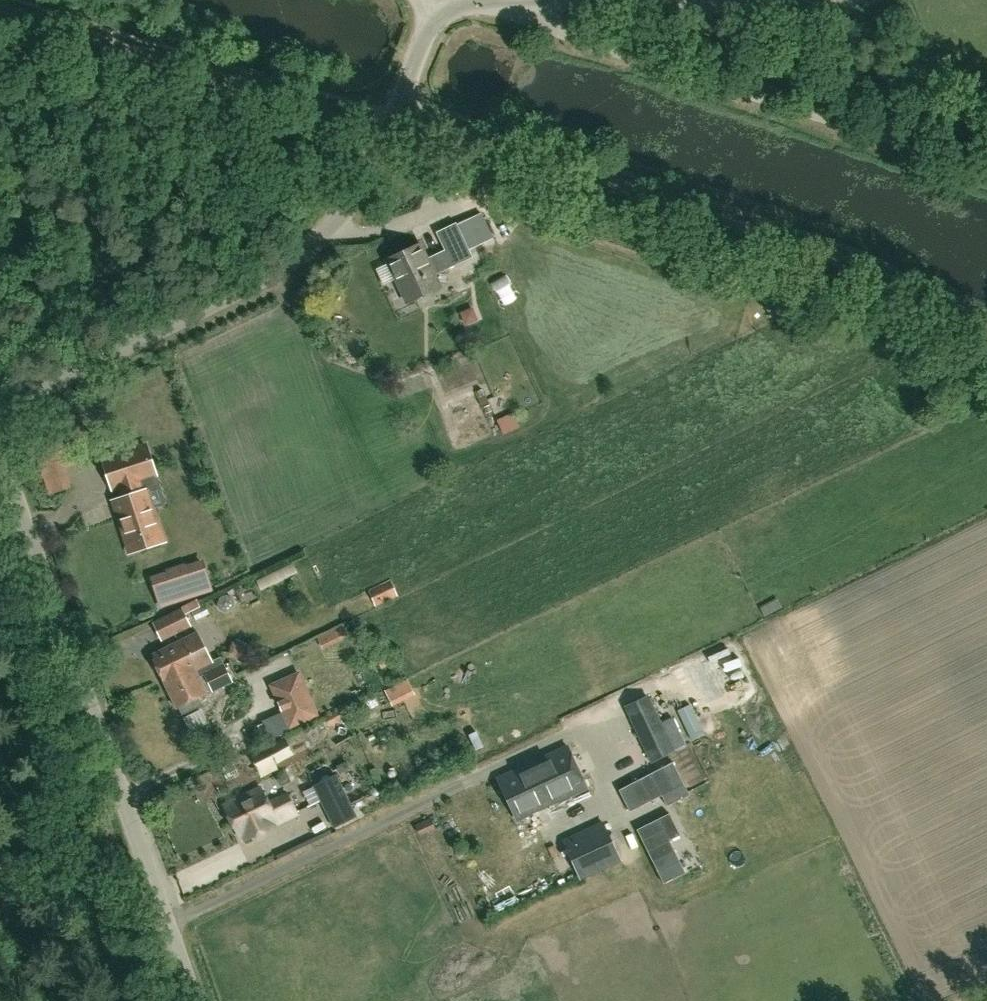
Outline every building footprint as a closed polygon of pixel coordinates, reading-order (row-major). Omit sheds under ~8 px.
[(449,250),(430,259),(421,240),(384,258),(406,304),(443,286),(437,274),(475,256),(471,249),(487,242),(475,218),(460,225),(459,223),(441,232),(449,250)] [(507,435),(523,431),(520,415),(504,418),(507,435)] [(148,490),(144,491),(140,479),(156,473),(146,445),(104,459),(113,487),(121,485),(125,497),(114,501),(131,551),(164,540),(148,490)] [(36,458),(42,476),(49,496),(72,489),(65,469),(79,464),(73,446),(36,458)] [(161,605),(210,589),(202,562),(153,578),(161,605)] [(376,605),(398,595),(391,579),(368,589),(376,605)] [(261,582),(237,588),(240,598),(264,591),(261,582)] [(162,638),(191,624),(183,606),(154,620),(162,638)] [(316,637),(322,651),(349,640),(343,626),(316,637)] [(221,656),(212,660),(198,630),(163,647),(165,652),(153,658),(156,664),(155,668),(157,673),(160,675),(166,686),(163,677),(172,673),(175,678),(184,674),(188,679),(224,662),(221,656)] [(233,654),(239,674),(251,670),(245,651),(233,654)] [(166,686),(176,708),(179,706),(183,714),(203,705),(199,697),(233,681),(224,662),(188,679),(184,674),(175,678),(172,673),(163,677),(166,686)] [(269,684),(289,729),(320,715),(300,670),(269,684)] [(392,689),(396,704),(420,697),(415,681),(392,689)] [(651,763),(675,750),(648,693),(624,705),(651,763)] [(691,704),(678,710),(692,740),(705,734),(691,704)] [(328,729),(348,719),(342,707),(322,717),(328,729)] [(516,821),(589,788),(568,743),(496,776),(516,821)] [(630,811),(662,794),(667,806),(689,794),(672,761),(619,789),(630,811)] [(311,783),(332,824),(353,813),(333,772),(311,783)] [(266,801),(258,785),(222,804),(237,833),(248,828),(251,834),(265,827),(264,826),(294,810),(285,791),(266,801)] [(670,812),(637,829),(664,883),(687,871),(671,839),(681,834),(670,812)] [(581,880),(622,860),(604,821),(562,839),(581,880)]
